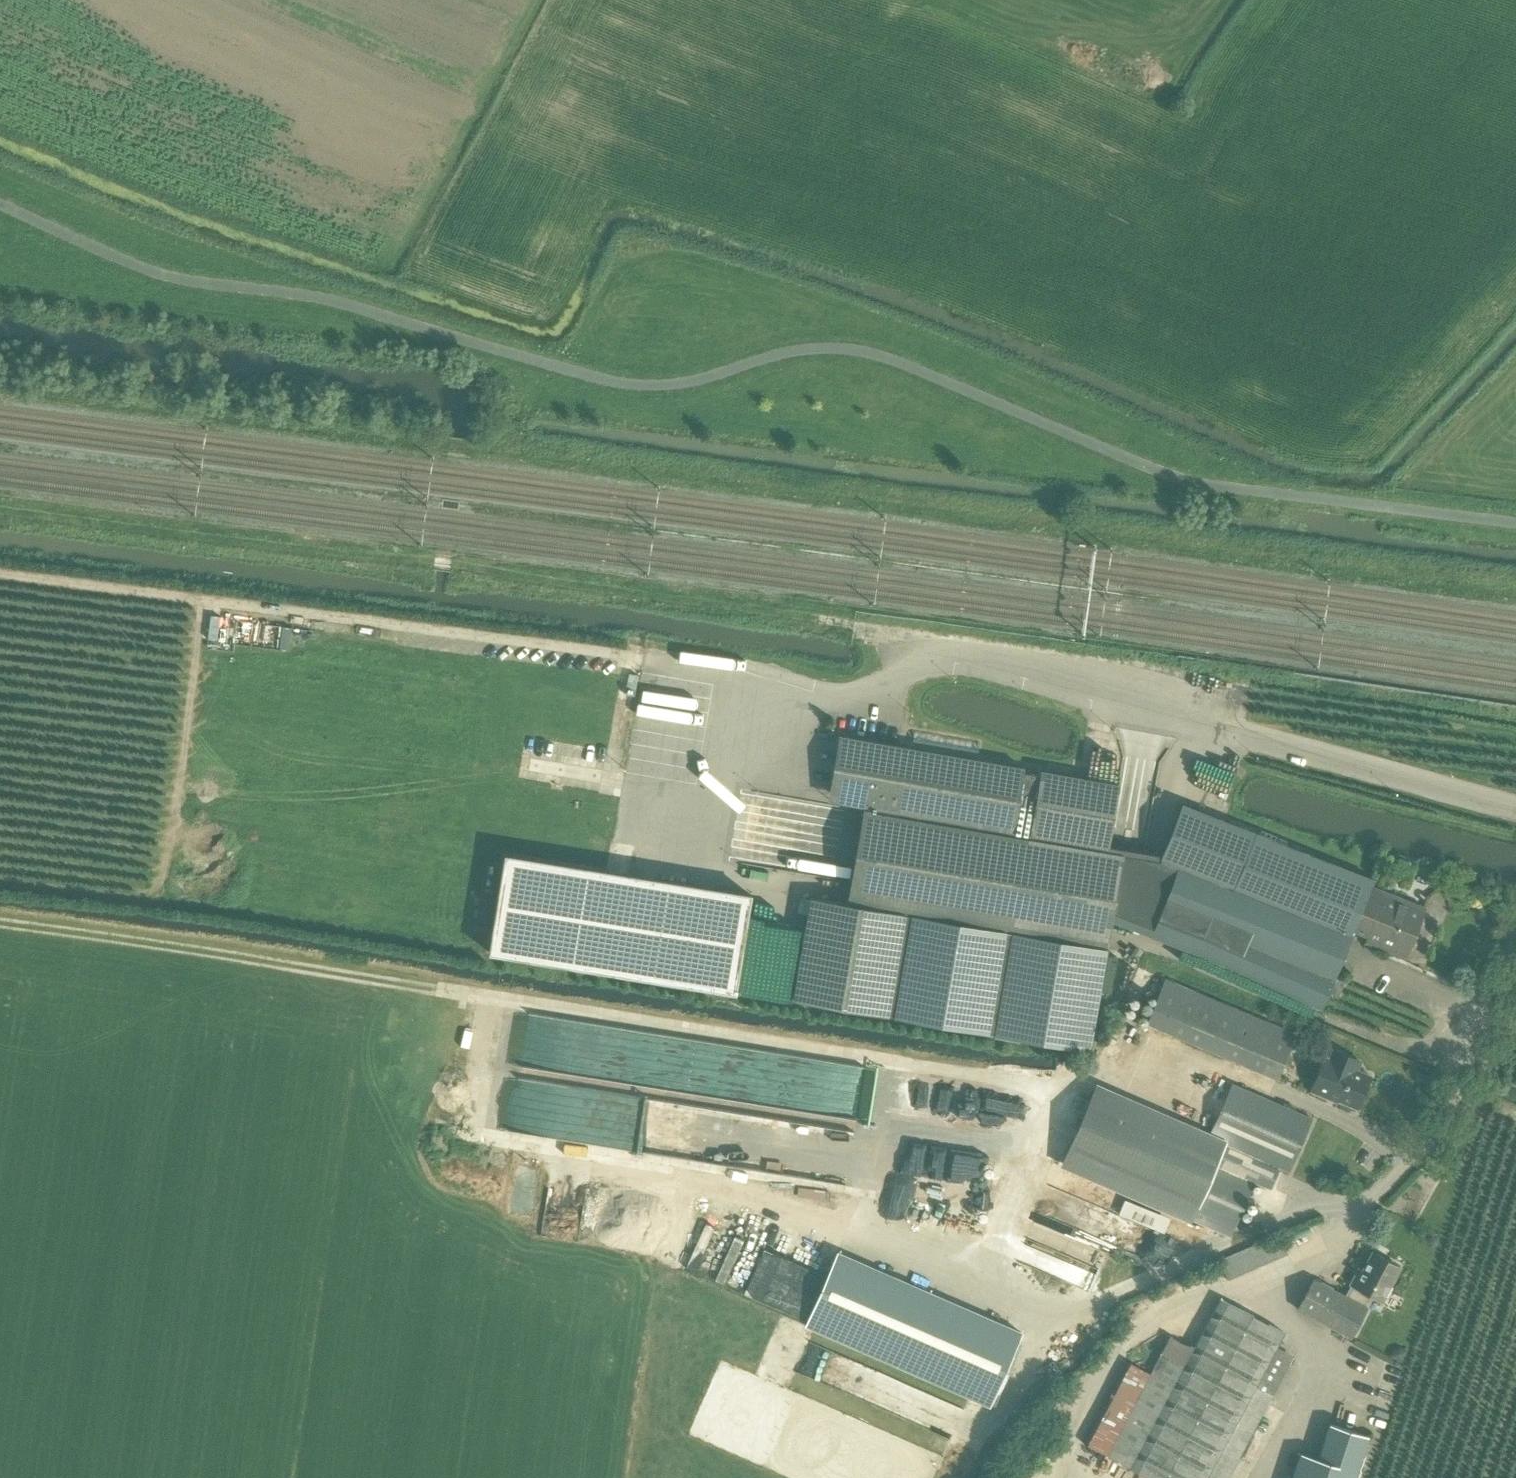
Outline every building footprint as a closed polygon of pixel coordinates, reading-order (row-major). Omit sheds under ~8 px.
[(643,684),(634,756),(697,764),(708,681),(649,674),(648,685),(643,684)] [(1327,994),(1334,976),(1353,930),(1367,935),(1365,941),(1369,943),(1369,946),(1377,949),(1379,947),(1404,957),(1424,909),(1370,887),(1373,880),(1255,833),(1255,832),(1254,833),(1182,804),(1161,855),(1108,846),(1118,784),(1041,771),(1040,774),(1023,771),(1024,768),(907,748),(905,753),(842,742),(833,795),(872,802),(854,905),(810,898),(793,999),(1089,1050),(1111,920),(1321,1009),(1327,994)] [(489,952),(734,992),(750,894),(504,854),(489,952)] [(1334,976),(1327,994),(1337,998),(1345,981),(1334,976)] [(1147,1024),(1277,1078),(1295,1034),(1165,979),(1147,1024)] [(1337,1100),(1356,1108),(1370,1076),(1357,1070),(1361,1062),(1332,1050),(1328,1059),(1325,1057),(1311,1091),(1328,1098),(1329,1094),(1338,1098),(1337,1100)] [(1232,1084),(1206,1143),(1092,1093),(1062,1162),(1230,1236),(1254,1181),(1269,1188),(1279,1167),(1288,1171),(1311,1118),(1232,1084)] [(897,1176),(946,1179),(946,1173),(966,1175),(968,1144),(900,1138),(897,1176)] [(1166,1230),(1172,1214),(1127,1197),(1121,1213),(1166,1230)] [(937,1203),(927,1229),(964,1243),(974,1217),(937,1203)] [(805,1325),(989,1405),(1021,1332),(837,1252),(805,1325)] [(1372,1296),(1381,1300),(1399,1267),(1373,1253),(1363,1270),(1359,1268),(1350,1284),(1352,1285),(1346,1296),(1314,1279),(1298,1309),(1350,1337),(1351,1337),(1367,1307),(1366,1307),(1372,1296)] [(1089,1289),(1096,1275),(1075,1264),(1068,1278),(1089,1289)] [(1266,1405),(1250,1397),(1284,1332),(1220,1298),(1194,1348),(1170,1336),(1150,1373),(1106,1456),(1148,1477),(1228,1477),(1266,1405)] [(952,1436),(965,1405),(842,1354),(830,1381),(936,1425),(934,1429),(952,1436)] [(1367,1436),(1330,1424),(1318,1459),(1300,1453),(1292,1477),(1354,1477),(1367,1436)]
